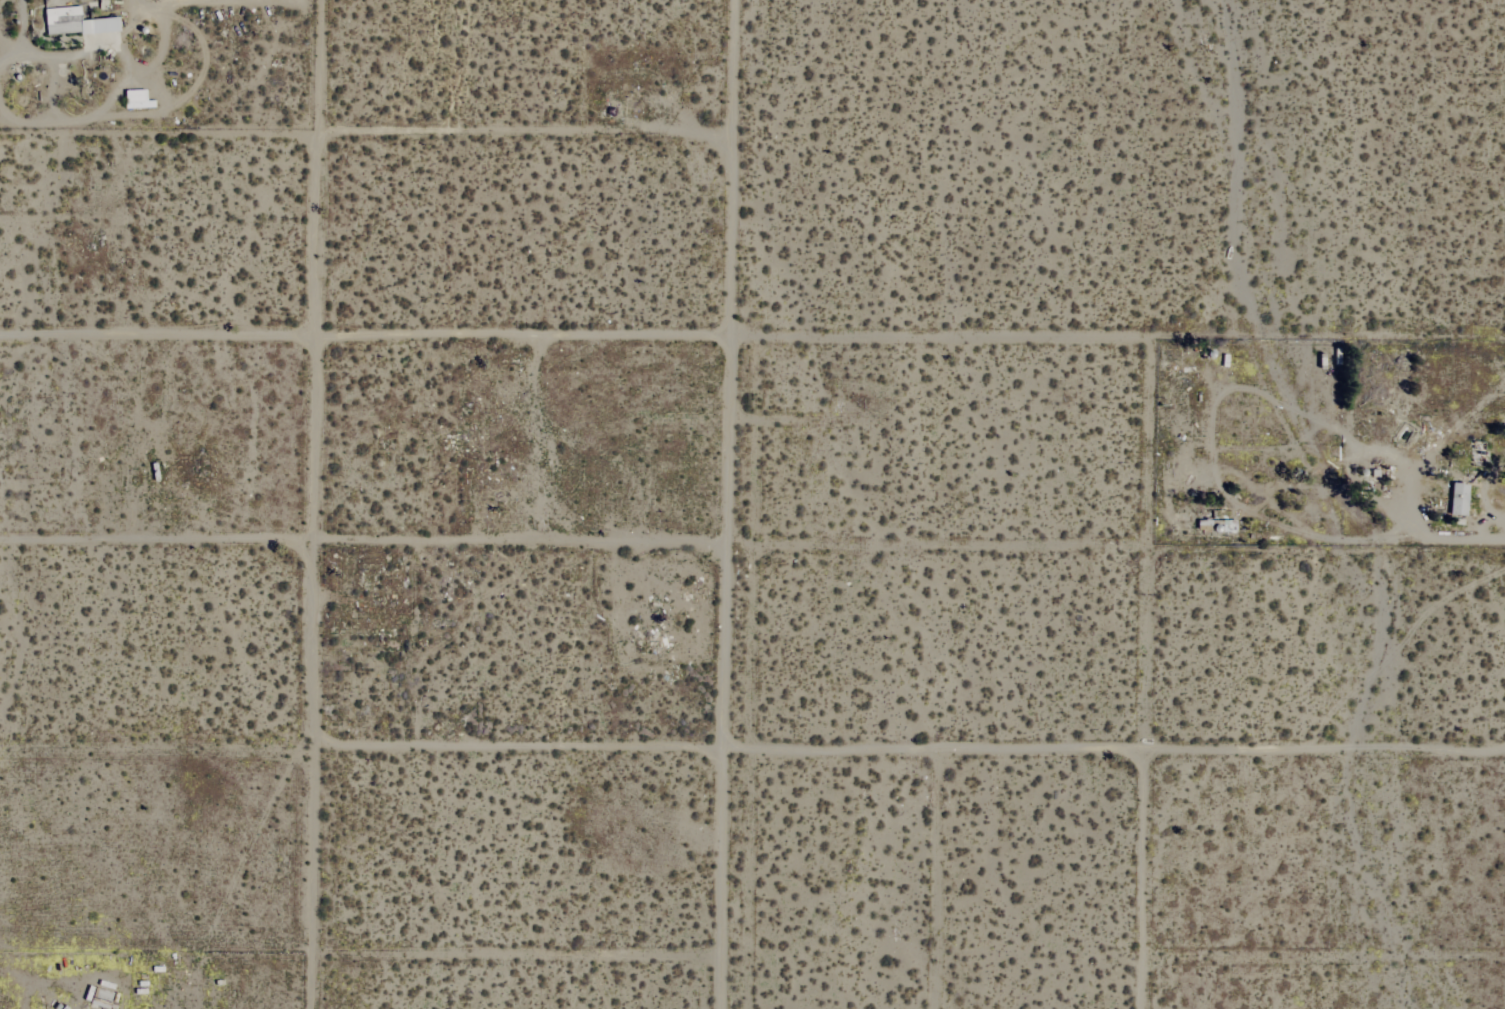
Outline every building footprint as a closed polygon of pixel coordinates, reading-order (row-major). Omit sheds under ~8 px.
[(48,35),(121,31),(121,18),(83,20),(82,7),(47,9),(48,35)] [(1466,485),(1449,484),(1447,515),(1464,516),(1466,485)]
